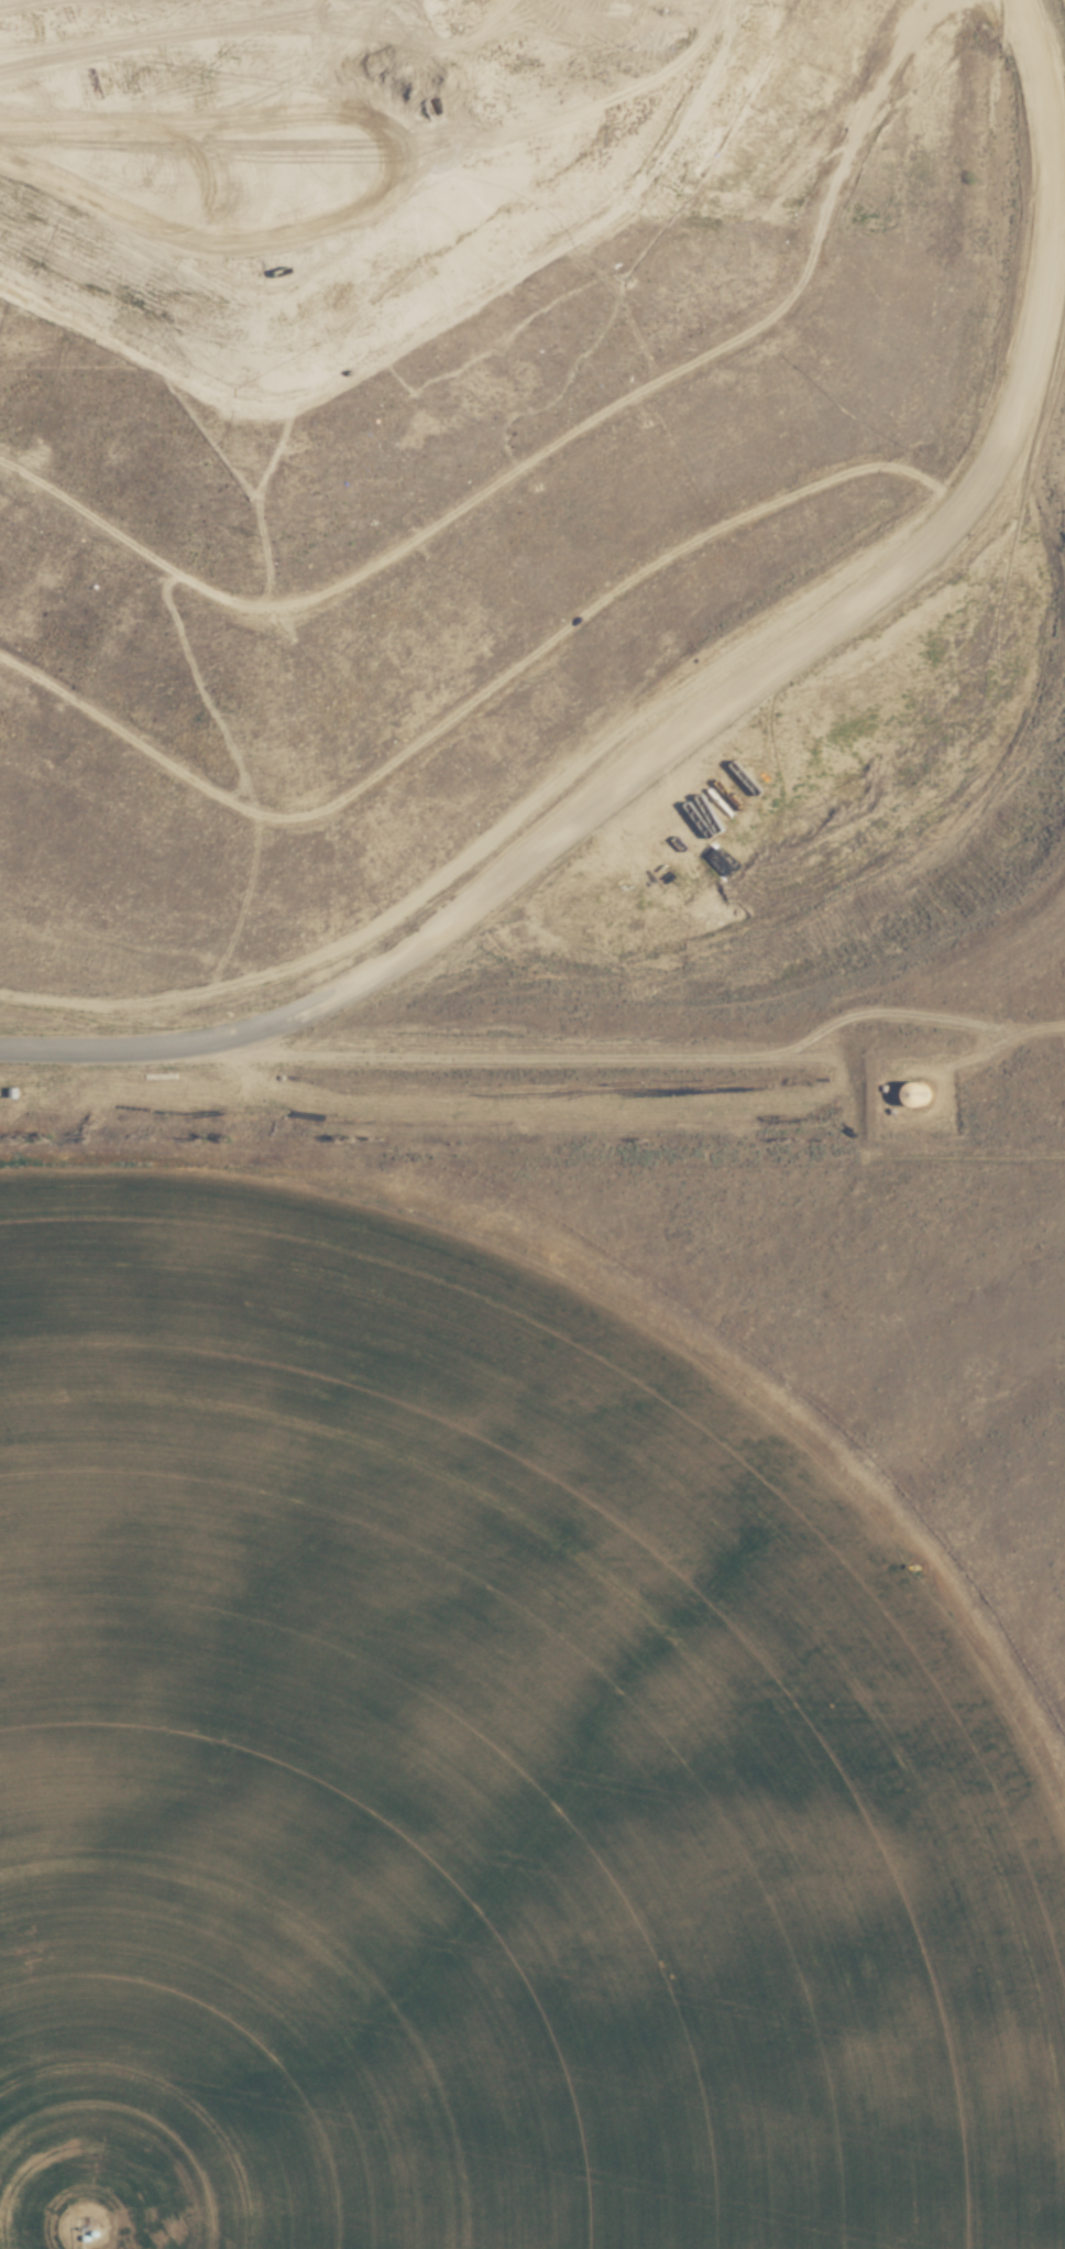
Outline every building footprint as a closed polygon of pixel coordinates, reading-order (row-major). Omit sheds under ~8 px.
[(904,1108),(923,1107),(921,1084),(903,1085),(904,1108)]
